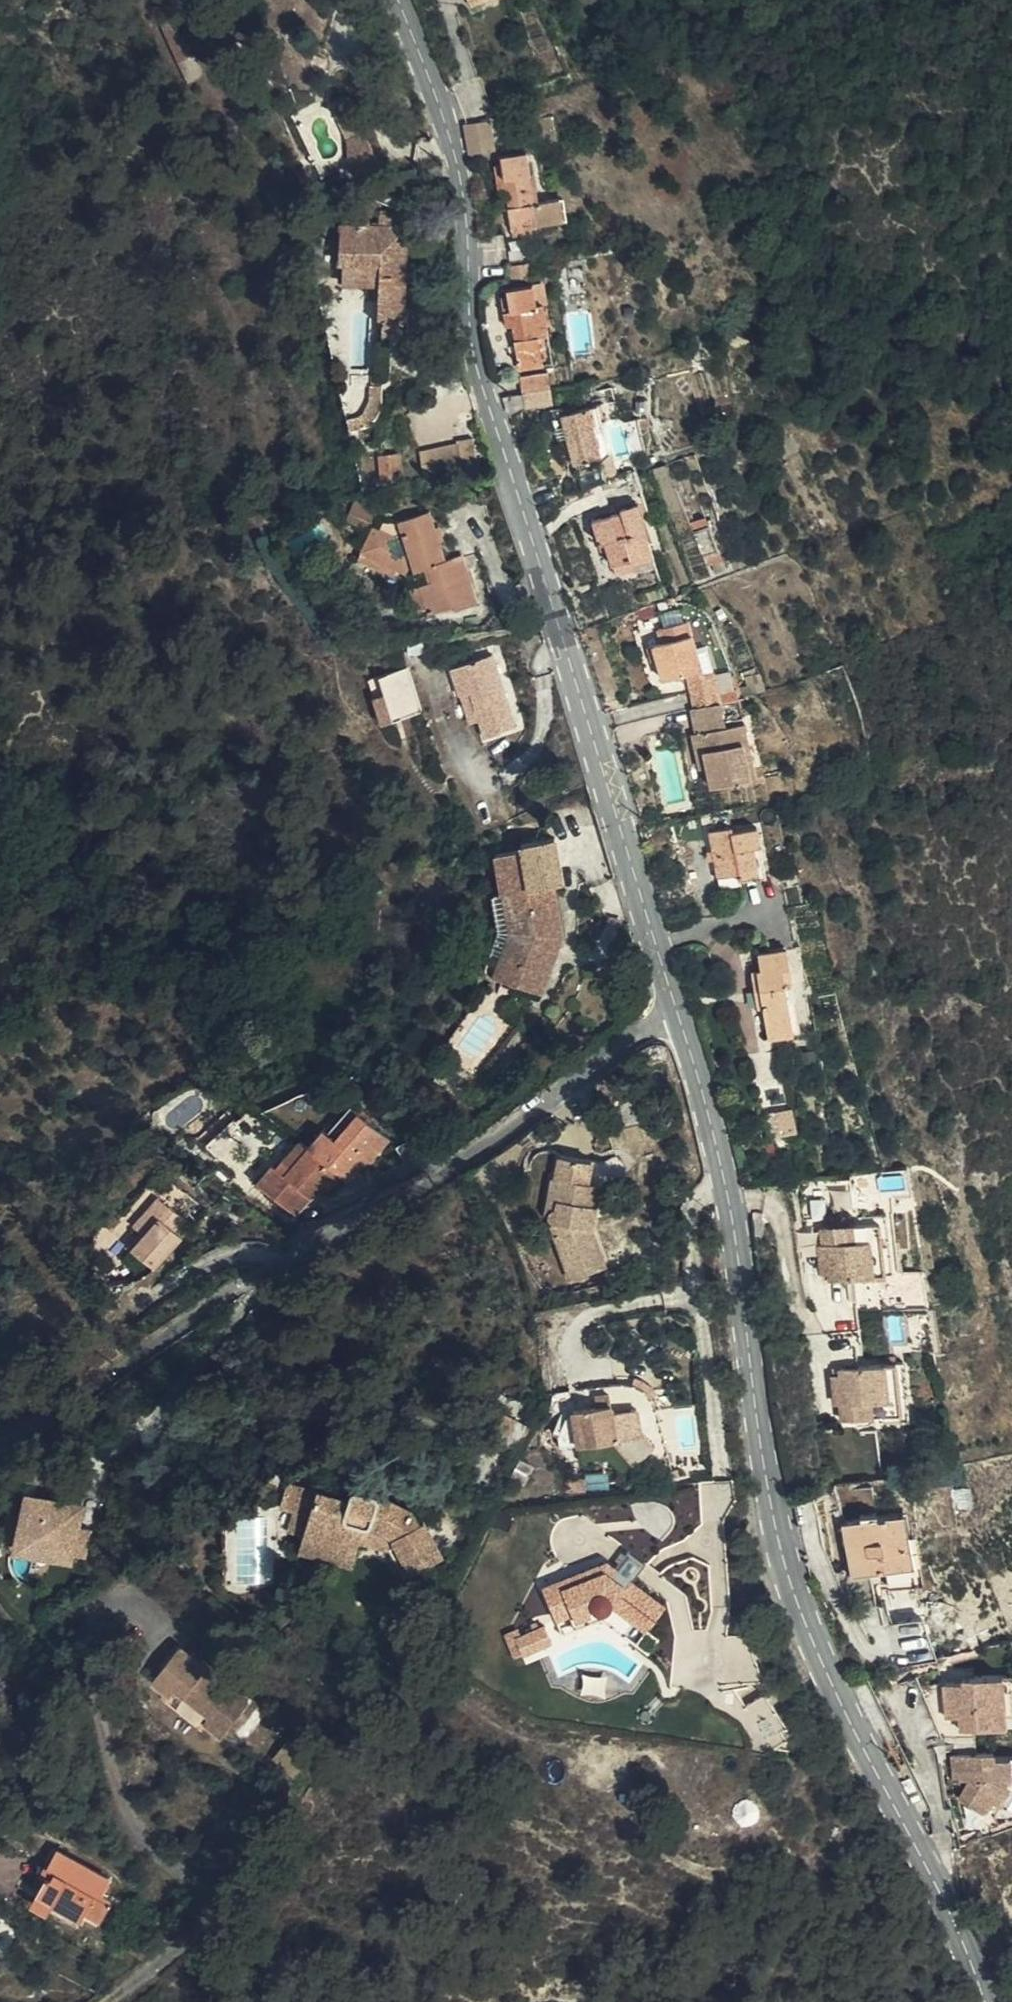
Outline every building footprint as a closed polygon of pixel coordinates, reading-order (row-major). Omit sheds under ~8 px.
[(471,120),(450,128),(453,136),(460,156),(478,150),(471,120)] [(499,233),(527,227),(558,221),(553,197),(528,201),(523,176),(514,177),(509,154),(483,157),(485,170),(475,172),(481,199),(495,198),(497,208),(494,211),(499,233)] [(417,206),(434,201),(431,191),(415,195),(417,206)] [(382,274),(393,274),(395,234),(386,233),(387,223),(365,222),(364,233),(356,233),(356,228),(343,228),(343,232),(326,231),(324,267),(329,267),(328,289),(366,291),(365,324),(370,325),(370,342),(391,343),(393,285),(382,284),(382,274)] [(528,240),(527,227),(499,233),(502,246),(528,240)] [(393,285),(393,274),(382,274),(382,284),(393,285)] [(522,286),(499,288),(499,299),(490,301),(493,337),(505,336),(508,369),(539,364),(532,306),(524,308),(522,286)] [(509,388),(513,388),(529,384),(529,381),(528,373),(509,377),(509,388)] [(346,419),(330,421),(333,433),(351,428),(360,418),(369,403),(366,387),(356,390),(359,405),(346,419)] [(514,407),(542,403),(537,388),(511,392),(514,407)] [(546,419),(559,467),(585,461),(592,458),(584,428),(587,426),(582,409),(546,419)] [(473,463),(469,439),(468,435),(450,440),(456,466),(473,463)] [(456,466),(450,440),(408,452),(414,478),(456,466)] [(373,498),(393,494),(386,458),(365,463),(373,498)] [(598,480),(592,458),(585,461),(591,483),(598,480)] [(369,534),(373,525),(361,520),(349,510),(341,525),(366,536),(367,533),(369,534)] [(410,582),(415,602),(417,611),(442,606),(443,610),(464,605),(451,557),(431,561),(420,513),(388,525),(374,521),(373,525),(369,534),(367,533),(366,536),(362,545),(372,549),(368,559),(384,566),(389,561),(398,568),(401,583),(410,582)] [(637,514),(619,522),(621,528),(593,540),(602,561),(607,559),(617,580),(634,573),(638,583),(659,573),(645,542),(649,540),(637,514)] [(705,527),(692,534),(709,565),(721,558),(722,557),(705,527)] [(358,554),(368,559),(372,549),(362,545),(358,554)] [(726,564),(721,558),(709,565),(712,570),(726,564)] [(407,605),(415,602),(410,582),(401,583),(407,605)] [(648,681),(663,676),(685,668),(675,642),(665,618),(639,628),(643,643),(633,647),(639,662),(648,681)] [(685,668),(698,663),(689,639),(675,642),(685,668)] [(633,662),(639,662),(633,647),(629,648),(633,662)] [(461,689),(463,688),(471,686),(481,716),(486,732),(516,722),(505,687),(499,689),(496,680),(502,678),(493,651),(452,664),(461,689)] [(663,676),(665,681),(700,668),(698,663),(685,668),(663,676)] [(665,681),(674,706),(705,696),(722,691),(729,688),(724,677),(705,682),(700,668),(665,681)] [(416,713),(401,670),(373,678),(388,722),(416,713)] [(505,687),(502,678),(496,680),(499,689),(505,687)] [(471,686),(463,688),(473,717),(481,715),(471,686)] [(388,722),(379,696),(368,699),(377,726),(388,722)] [(674,706),(672,707),(676,723),(709,715),(705,696),(674,706)] [(709,715),(676,723),(684,759),(691,756),(695,775),(700,793),(747,782),(735,729),(713,732),(709,715)] [(691,756),(684,759),(689,775),(695,775),(691,756)] [(733,833),(710,835),(713,879),(733,878),(737,883),(757,881),(752,842),(735,843),(733,833)] [(502,982),(545,997),(567,941),(558,889),(568,887),(561,843),(527,849),(525,844),(497,849),(504,889),(495,891),(499,927),(491,957),(491,965),(496,976),(502,982)] [(791,984),(785,949),(761,953),(763,970),(754,971),(756,990),(759,989),(763,1007),(768,1038),(786,1034),(792,1033),(784,985),(791,984)] [(799,1031),(791,984),(784,985),(792,1033),(799,1031)] [(786,1034),(768,1038),(769,1043),(787,1040),(786,1034)] [(813,1051),(798,1053),(801,1068),(816,1066),(813,1051)] [(336,1138),(358,1113),(351,1105),(329,1132),(336,1138)] [(788,1109),(773,1112),(778,1135),(792,1132),(788,1109)] [(312,1147),(350,1178),(366,1159),(371,1162),(389,1139),(358,1113),(336,1138),(329,1132),(326,1130),(312,1147)] [(303,1139),(280,1166),(290,1173),(312,1147),(303,1139)] [(774,1167),(769,1142),(760,1144),(766,1168),(774,1167)] [(348,1180),(350,1178),(312,1147),(290,1173),(280,1166),(276,1163),(262,1178),(301,1212),(322,1189),(327,1193),(341,1175),(348,1180)] [(581,1208),(587,1186),(593,1162),(564,1154),(559,1175),(555,1174),(549,1200),(555,1203),(552,1214),(547,1219),(549,1227),(546,1230),(566,1285),(595,1275),(589,1256),(595,1254),(587,1231),(592,1211),(581,1208)] [(839,1212),(852,1211),(851,1181),(838,1182),(839,1212)] [(598,1189),(587,1186),(581,1208),(592,1211),(598,1189)] [(146,1235),(168,1205),(156,1196),(134,1226),(146,1235)] [(555,1203),(549,1200),(546,1214),(552,1214),(555,1203)] [(187,1219),(168,1205),(146,1235),(135,1250),(158,1267),(183,1234),(178,1229),(187,1219)] [(891,1274),(886,1219),(883,1217),(853,1220),(853,1229),(816,1231),(816,1248),(811,1248),(812,1276),(819,1275),(820,1280),(891,1274)] [(601,1272),(595,1254),(589,1256),(595,1275),(601,1272)] [(908,1424),(902,1364),(895,1365),(895,1366),(840,1371),(841,1380),(832,1380),(835,1407),(838,1406),(839,1411),(840,1423),(865,1420),(866,1428),(908,1424)] [(611,1404),(579,1409),(583,1443),(616,1438),(635,1460),(655,1443),(643,1430),(640,1409),(612,1413),(611,1404)] [(74,1557),(86,1499),(28,1487),(16,1545),(74,1557)] [(360,1494),(359,1497),(385,1509),(412,1525),(416,1518),(386,1499),(368,1490),(360,1494)] [(310,1538),(326,1493),(319,1491),(303,1535),(310,1538)] [(357,1504),(326,1493),(310,1538),(311,1538),(362,1557),(366,1544),(394,1554),(395,1555),(402,1550),(418,1577),(448,1560),(428,1526),(423,1529),(417,1519),(416,1518),(412,1525),(385,1509),(359,1497),(357,1504)] [(857,1585),(891,1582),(918,1579),(915,1555),(908,1555),(902,1519),(881,1522),(880,1515),(867,1517),(867,1524),(848,1526),(857,1585)] [(913,1517),(902,1519),(908,1555),(915,1555),(924,1557),(922,1544),(916,1543),(913,1517)] [(362,1557),(311,1538),(306,1550),(358,1569),(362,1557)] [(645,1559),(628,1547),(616,1564),(607,1557),(561,1576),(564,1584),(606,1566),(628,1583),(632,1577),(645,1559)] [(411,1581),(418,1577),(402,1550),(395,1555),(411,1581)] [(918,1579),(926,1578),(924,1557),(915,1555),(918,1579)] [(561,1576),(543,1583),(557,1618),(572,1612),(575,1618),(591,1611),(588,1606),(593,1604),(593,1606),(595,1607),(599,1609),(602,1609),(605,1609),(608,1607),(610,1605),(612,1602),(647,1628),(666,1603),(632,1577),(628,1583),(606,1566),(564,1584),(561,1576)] [(918,1579),(891,1582),(893,1601),(928,1596),(926,1578),(918,1579)] [(523,1634),(518,1636),(523,1649),(524,1651),(552,1639),(546,1624),(523,1634)] [(518,1636),(523,1634),(520,1627),(508,1631),(517,1652),(523,1649),(518,1636)] [(900,1637),(909,1675),(936,1667),(926,1630),(900,1637)] [(253,1699),(182,1642),(155,1675),(173,1689),(178,1683),(212,1709),(206,1717),(226,1733),(253,1699)] [(1004,1736),(1011,1736),(1011,1681),(972,1682),(971,1686),(950,1687),(950,1690),(950,1723),(962,1720),(966,1739),(979,1738),(1004,1736)] [(950,1723),(950,1690),(921,1692),(935,1723),(950,1723)] [(1006,1762),(1004,1736),(979,1738),(980,1761),(1006,1762)] [(304,1763),(286,1746),(271,1763),(288,1778),(304,1763)] [(1006,1762),(980,1761),(956,1763),(959,1790),(973,1789),(963,1808),(986,1826),(991,1825),(1001,1813),(1005,1815),(1011,1803),(1011,1786),(1011,1785),(1011,1762),(1006,1762)] [(40,1891),(55,1900),(81,1915),(86,1907),(101,1916),(112,1897),(102,1891),(111,1876),(60,1847),(50,1865),(54,1867),(40,1891)] [(50,1908),(55,1900),(40,1891),(34,1899),(50,1908)]
